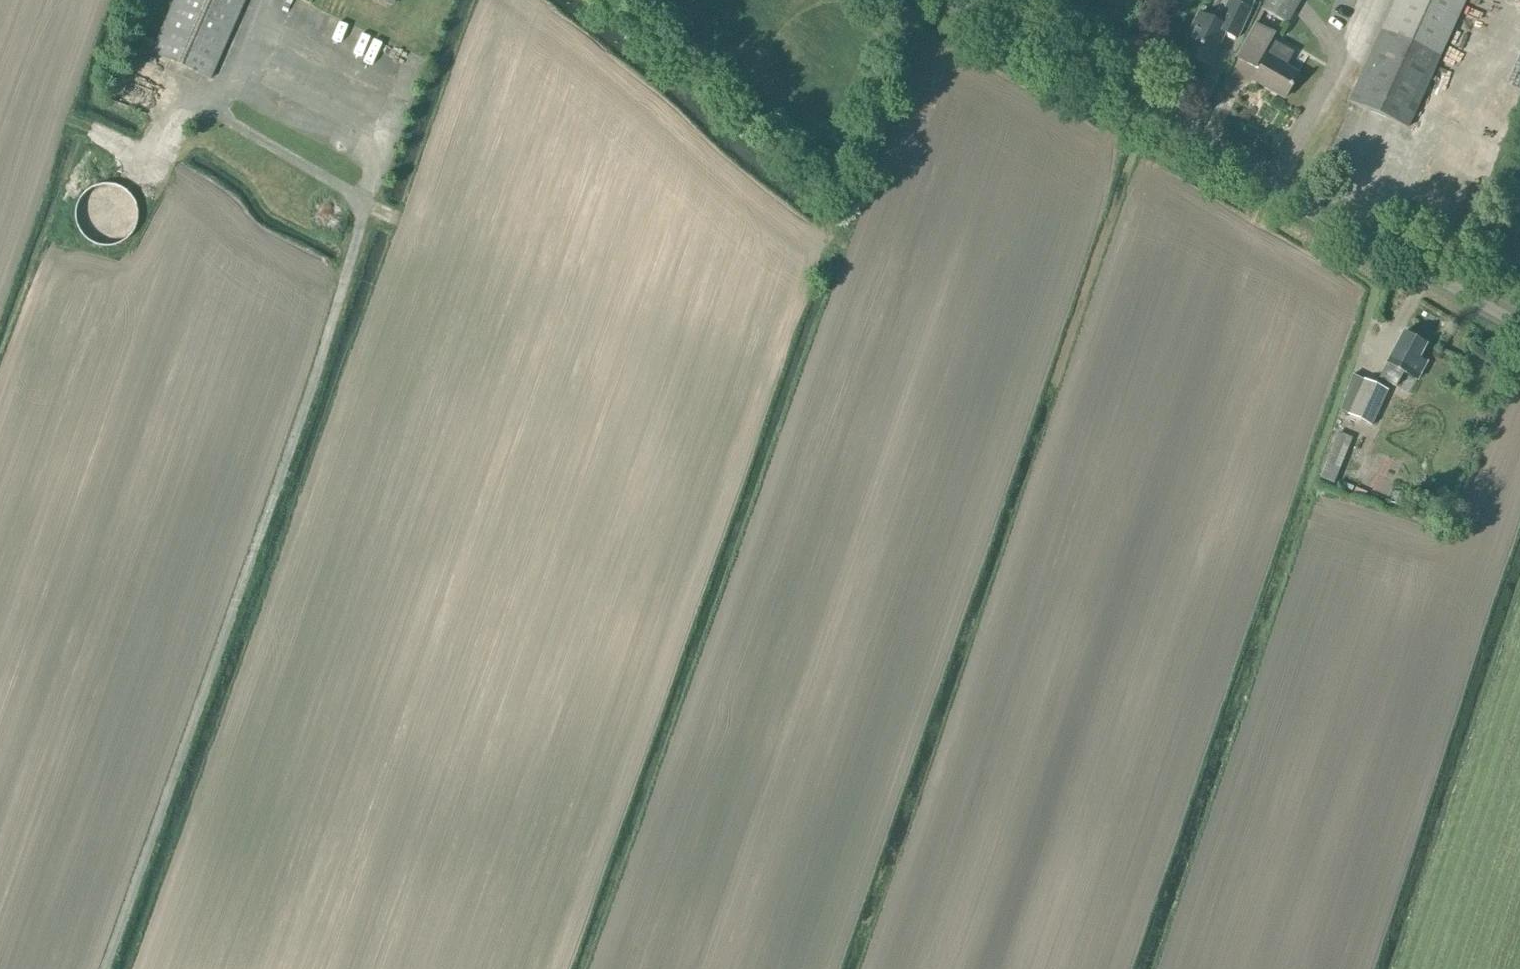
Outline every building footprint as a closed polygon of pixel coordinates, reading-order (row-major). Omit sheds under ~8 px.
[(152,52),(210,78),(245,0),(174,0),(152,52)] [(1250,9),(1231,0),(1228,0),(1218,22),(1198,13),(1180,51),(1209,65),(1224,32),(1237,38),(1250,9)] [(1263,10),(1264,11),(1286,23),(1300,0),(1267,0),(1262,9),(1263,10)] [(1465,0),(1394,0),(1349,101),(1407,128),(1465,0)] [(1256,24),(1264,11),(1263,10),(1237,57),(1259,69),(1252,80),(1284,98),(1298,73),(1286,66),(1293,52),(1269,38),(1272,33),(1256,24)] [(105,247),(109,247),(114,246),(118,245),(122,243),(125,241),(128,239),(131,236),(133,233),(135,230),(136,227),(138,223),(138,220),(139,215),(138,211),(138,207),(136,203),(134,199),(131,195),(128,192),(125,189),(121,187),(118,186),(114,185),(110,184),(107,184),(104,184),(100,185),(96,186),(93,187),(89,189),(86,192),(83,195),(80,199),(78,203),(77,207),(76,211),(75,215),(76,220),(77,223),(78,227),(79,230),(81,233),(83,236),(86,239),(89,241),(92,243),(96,245),(100,246),(105,247)] [(1408,375),(1425,344),(1403,332),(1386,363),(1387,363),(1379,377),(1391,383),(1398,369),(1408,375)] [(1371,425),(1387,390),(1364,379),(1348,414),(1371,425)] [(1322,477),(1339,482),(1354,433),(1337,428),(1322,477)]
